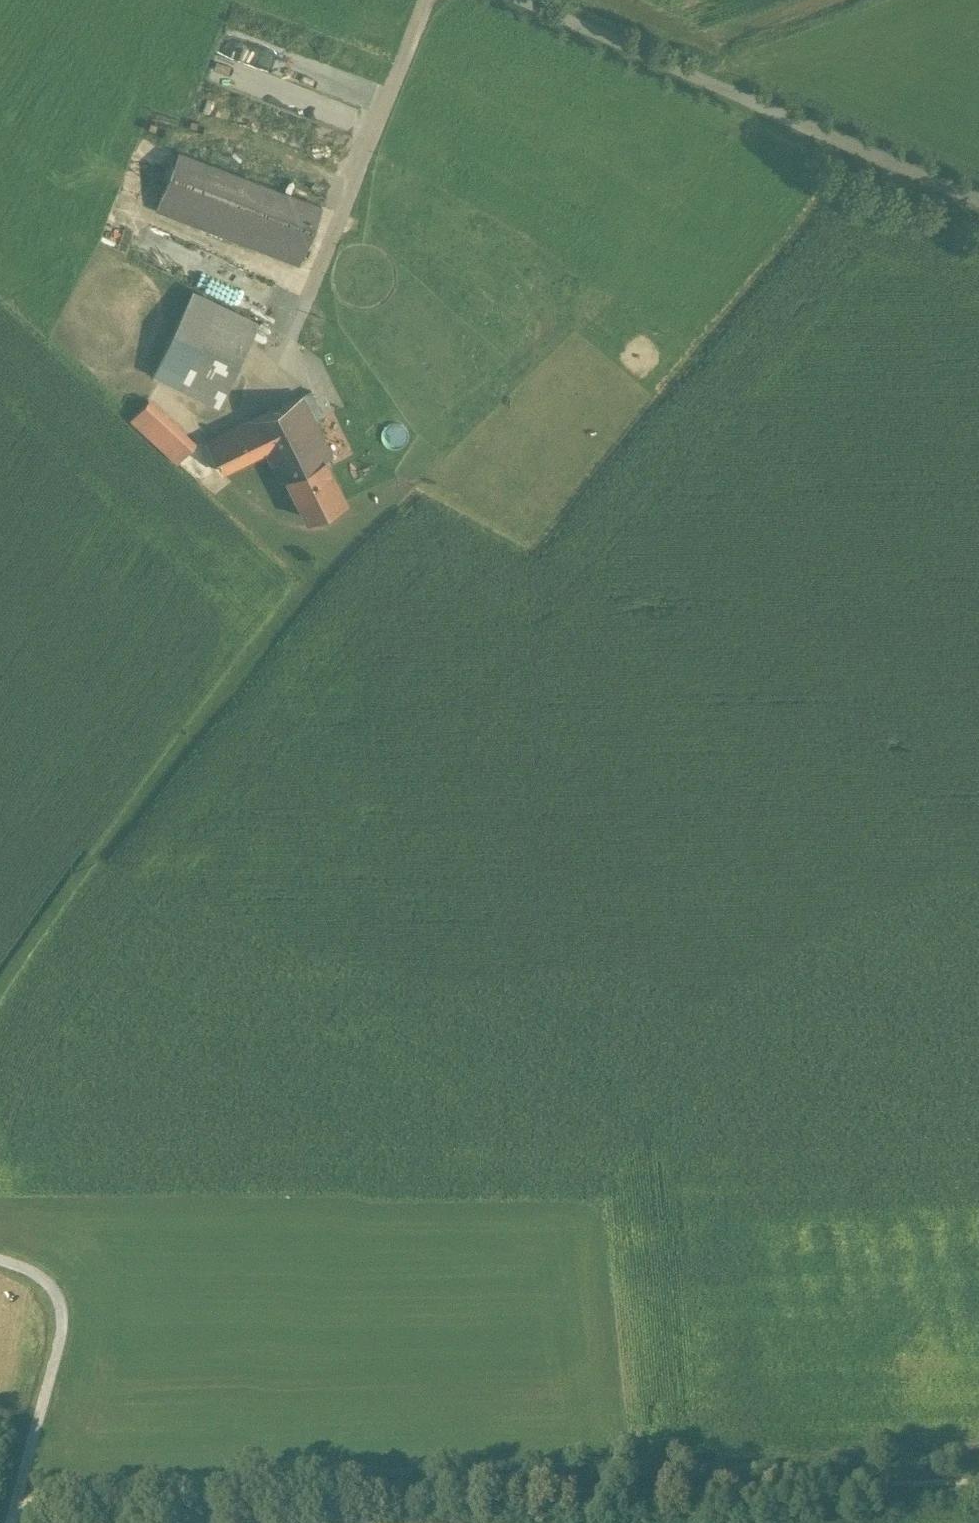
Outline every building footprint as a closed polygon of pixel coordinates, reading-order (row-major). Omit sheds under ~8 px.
[(253,39),(249,52),(263,56),(267,43),(253,39)] [(211,72),(312,113),(322,89),(221,48),(211,72)] [(320,200),(177,146),(155,203),(298,258),(320,200)] [(256,317),(191,286),(153,365),(218,397),(256,317)] [(301,388),(249,413),(264,444),(279,473),(285,470),(323,452),(331,448),(301,388)] [(194,437),(147,393),(129,412),(176,456),(194,437)] [(249,414),(205,435),(220,465),(264,444),(249,414)] [(323,452),(285,470),(306,512),(344,494),(323,452)]
